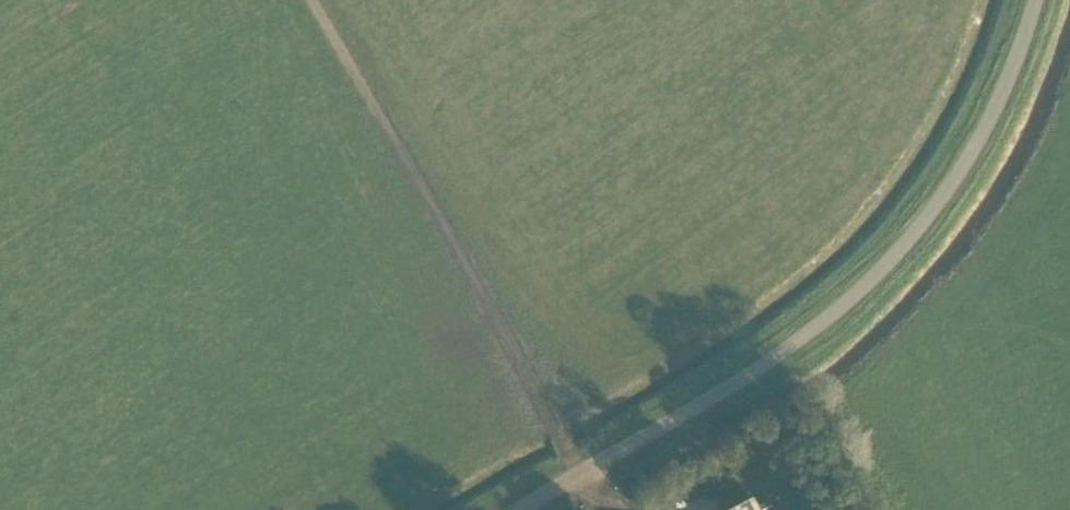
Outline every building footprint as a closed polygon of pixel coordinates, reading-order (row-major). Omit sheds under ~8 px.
[(754,500),(735,509),(759,509),(754,500)]
